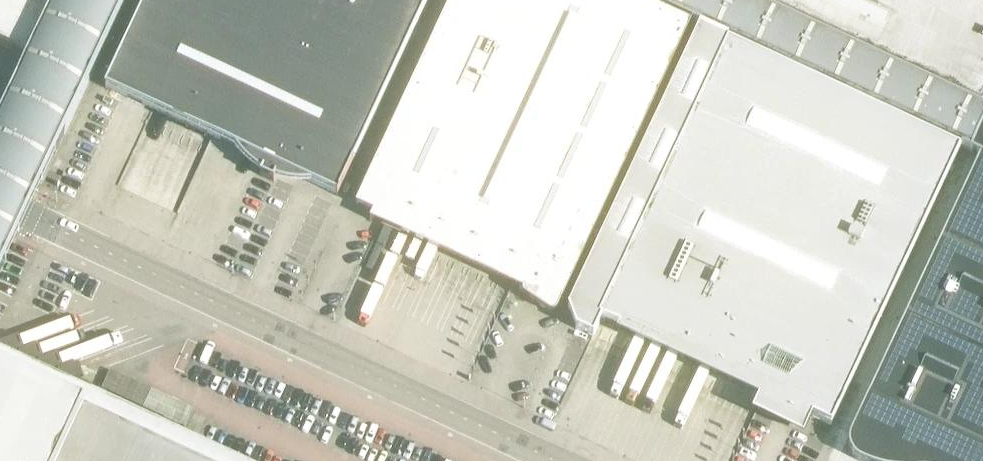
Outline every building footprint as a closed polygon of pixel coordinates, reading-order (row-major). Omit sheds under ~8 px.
[(36,43),(0,121),(0,274),(7,259),(26,218),(127,0),(56,0),(36,43)] [(56,0),(0,0),(0,26),(36,43),(56,0)] [(429,0),(146,0),(114,70),(105,89),(106,89),(107,88),(153,110),(235,148),(238,152),(243,158),(247,162),(252,166),(258,171),(262,173),(261,176),(274,183),(275,180),(283,182),(291,183),(299,184),(306,184),(312,184),(337,195),(336,196),(337,197),(362,143),(429,0)] [(593,236),(692,23),(642,0),(452,0),(356,205),(374,213),(370,221),(382,226),(524,292),(523,292),(523,294),(523,296),(525,297),(549,313),(552,314),(554,314),(557,313),(558,311),(562,301),(563,301),(593,236)] [(692,23),(692,22),(700,26),(710,31),(729,39),(728,40),(961,148),(961,147),(970,151),(971,152),(982,128),(982,108),(981,107),(982,106),(753,0),(642,0),(692,23)] [(982,106),(982,103),(982,0),(753,0),(982,106)] [(831,426),(961,148),(728,40),(729,39),(710,31),(700,26),(568,309),(575,329),(593,338),(602,319),(619,327),(618,330),(760,396),(753,411),(756,412),(805,435),(813,417),(831,426)] [(971,152),(980,156),(868,397),(853,431),(850,436),(849,440),(849,442),(849,444),(849,446),(849,448),(850,450),(852,454),(855,458),(856,459),(858,460),(859,460),(899,460),(901,457),(910,460),(982,460),(982,128),(971,152)] [(0,348),(0,460),(244,460),(0,348)]
